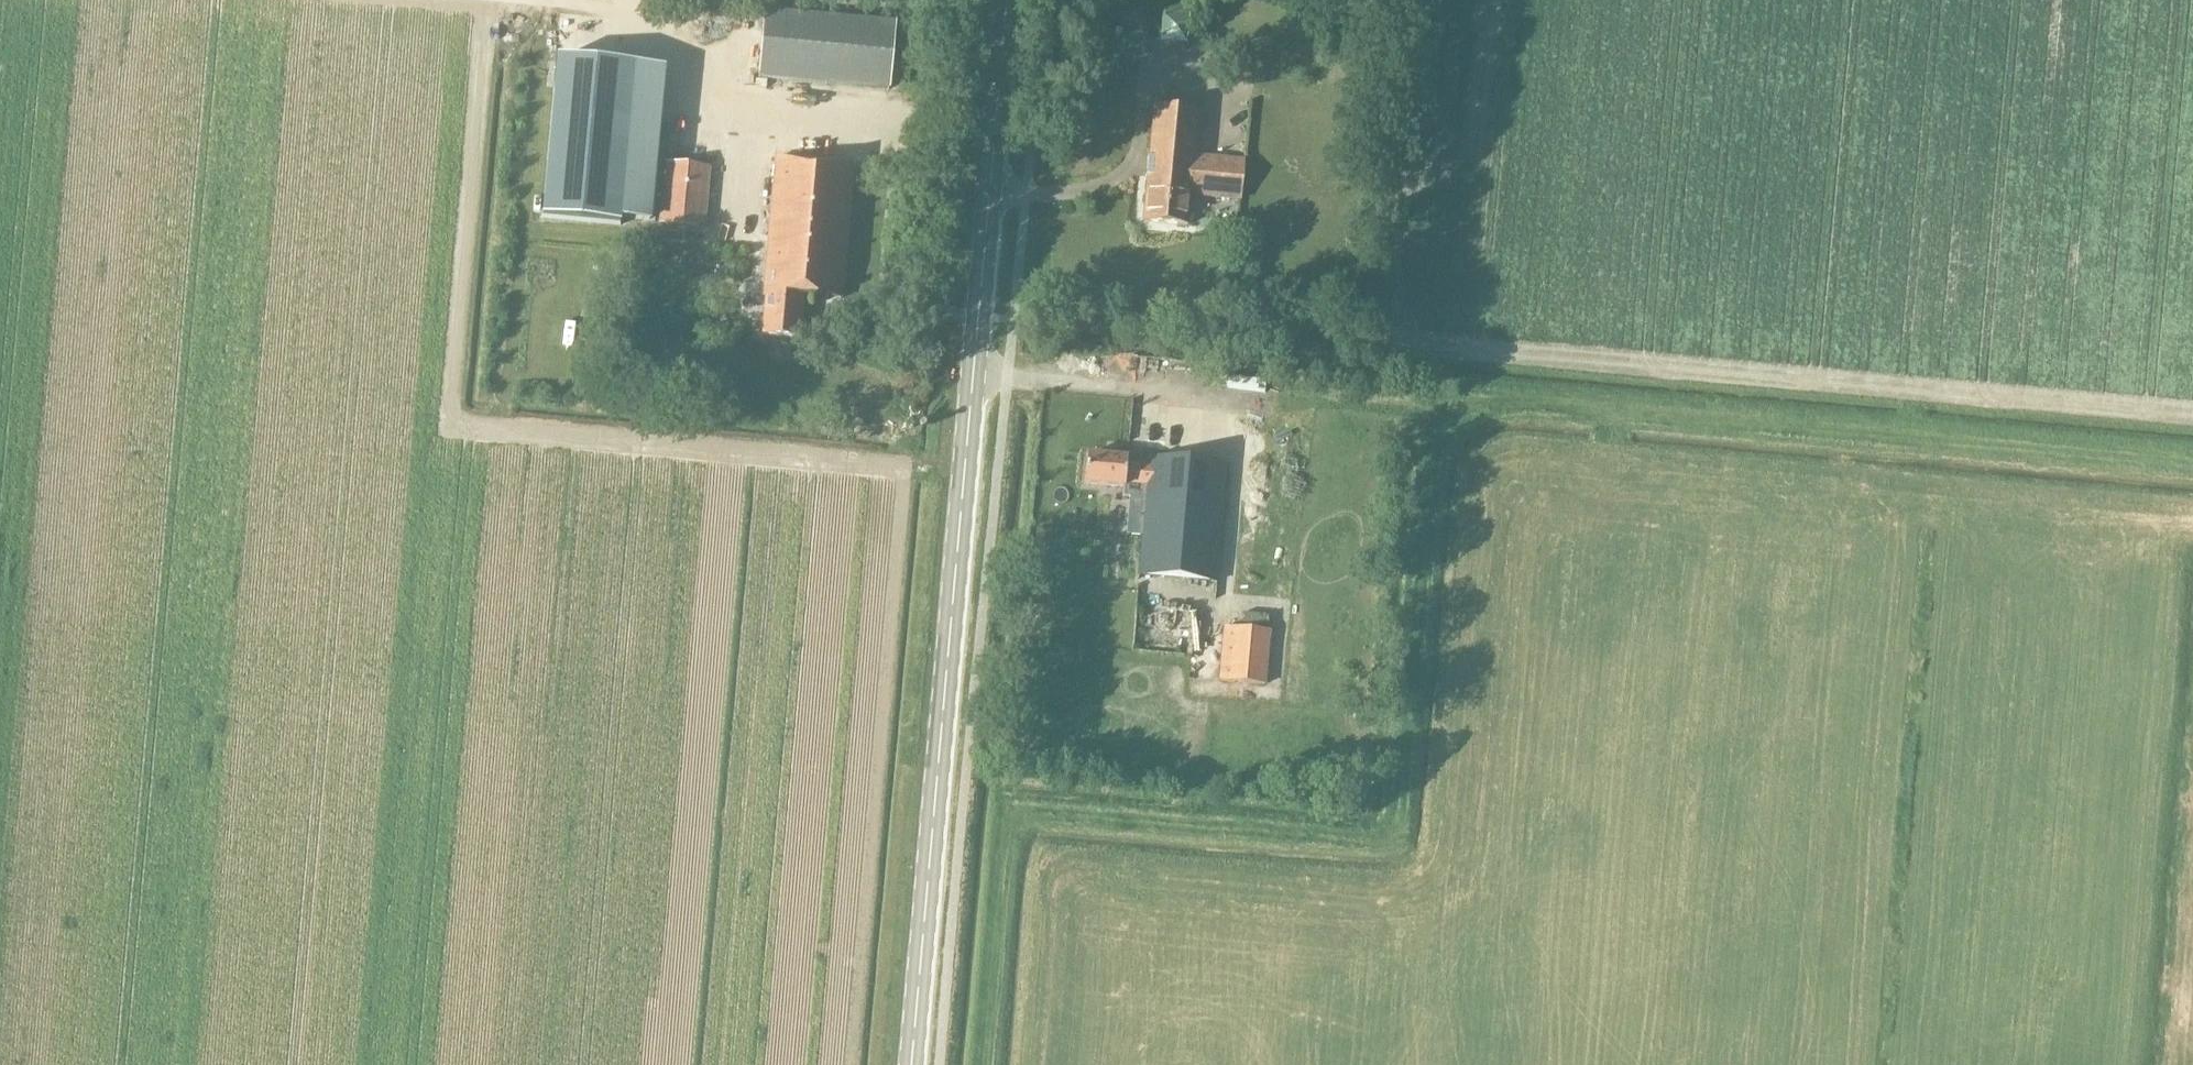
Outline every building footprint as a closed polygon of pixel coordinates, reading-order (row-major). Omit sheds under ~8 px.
[(1186,44),(1188,17),(1189,6),(1162,4),(1161,15),(1159,42),(1186,44)] [(888,90),(894,23),(764,11),(757,78),(888,90)] [(619,227),(634,67),(556,60),(541,220),(619,227)] [(1154,108),(1143,222),(1187,226),(1190,196),(1240,201),(1244,161),(1194,157),(1198,112),(1154,108)] [(663,123),(686,123),(686,112),(663,112),(663,123)] [(802,296),(840,299),(853,166),(776,159),(763,297),(766,298),(763,335),(798,339),(802,296)] [(704,227),(710,169),(664,165),(659,223),(704,227)] [(1134,406),(1134,422),(1162,422),(1162,406),(1134,406)] [(1127,460),(1087,456),(1084,485),(1122,488),(1121,496),(1145,499),(1139,577),(1216,583),(1227,467),(1149,460),(1148,467),(1126,465),(1127,460)] [(1249,482),(1249,500),(1260,500),(1261,483),(1249,482)] [(1143,639),(1179,640),(1180,617),(1143,616),(1143,639)] [(1264,686),(1269,631),(1224,627),(1218,681),(1264,686)]
